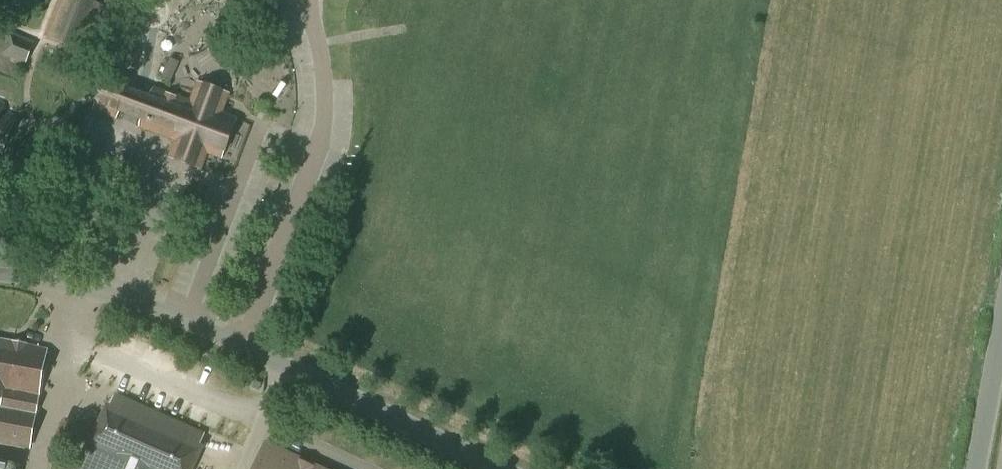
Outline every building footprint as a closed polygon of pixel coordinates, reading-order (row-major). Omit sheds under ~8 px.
[(102,5),(88,0),(60,0),(47,35),(75,45),(86,49),(102,5)] [(26,64),(35,41),(10,31),(1,54),(26,64)] [(231,96),(195,83),(188,101),(152,88),(148,95),(138,91),(127,87),(129,79),(106,70),(97,94),(92,108),(115,116),(119,109),(129,113),(140,117),(138,125),(174,139),(172,146),(207,159),(210,152),(227,158),(241,121),(237,120),(241,110),(228,105),(231,96)] [(1,155),(18,116),(14,114),(11,112),(13,109),(5,105),(6,102),(0,99),(0,154),(1,155)] [(47,348),(26,344),(0,338),(0,443),(31,448),(31,444),(30,444),(47,348)] [(205,432),(115,391),(93,436),(89,435),(74,468),(191,468),(205,432)] [(265,443),(253,468),(322,468),(265,443)] [(18,463),(0,460),(0,468),(17,468),(18,463)]
